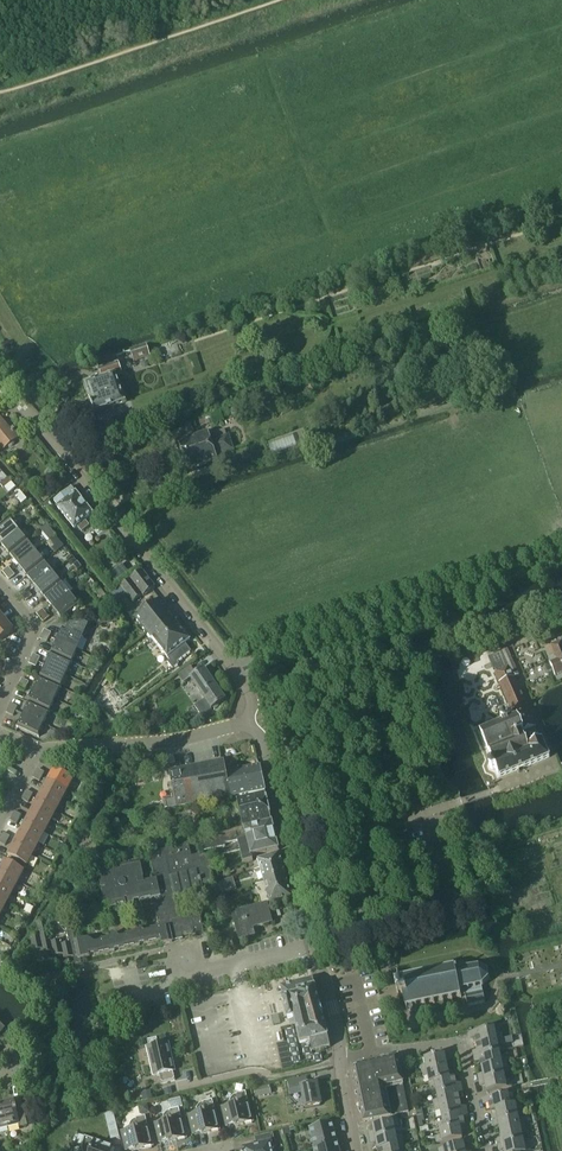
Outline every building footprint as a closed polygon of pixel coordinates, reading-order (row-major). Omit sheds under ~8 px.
[(150,357),(146,345),(130,351),(133,363),(150,357)] [(119,366),(115,356),(96,363),(102,379),(84,385),(94,414),(124,404),(115,379),(123,377),(119,366)] [(321,388),(320,383),(334,378),(333,373),(305,382),(309,392),(321,388)] [(210,415),(214,424),(223,421),(220,412),(210,415)] [(3,451),(8,447),(9,448),(13,445),(12,443),(19,438),(13,430),(11,431),(0,418),(0,447),(3,451)] [(194,436),(190,423),(176,427),(181,441),(177,442),(186,470),(216,460),(215,455),(232,450),(227,436),(210,441),(207,432),(194,436)] [(92,514),(76,493),(75,493),(71,488),(54,501),(58,507),(57,508),(74,529),(77,527),(81,532),(89,526),(84,521),(92,514)] [(48,499),(40,489),(35,494),(43,503),(48,499)] [(9,521),(0,528),(0,544),(1,545),(18,532),(9,521)] [(26,542),(18,532),(1,545),(10,556),(26,542)] [(28,544),(32,541),(30,539),(26,542),(10,556),(18,566),(35,553),(28,544)] [(42,561),(35,553),(18,566),(27,577),(44,562),(48,559),(46,557),(42,561)] [(43,563),(44,562),(27,577),(35,587),(52,574),(43,563)] [(81,567),(77,562),(73,566),(77,571),(81,567)] [(11,572),(8,568),(2,573),(5,577),(11,572)] [(155,588),(141,571),(120,587),(112,594),(117,600),(125,593),(133,603),(142,596),(143,597),(155,588)] [(5,577),(8,581),(14,576),(11,572),(5,577)] [(59,582),(52,574),(35,587),(44,598),(60,584),(66,579),(64,577),(59,582)] [(69,595),(60,584),(44,598),(52,608),(69,595)] [(28,593),(25,589),(19,594),(22,598),(28,593)] [(25,602),(31,597),(28,593),(22,598),(25,602)] [(78,606),(69,595),(52,608),(61,619),(78,606)] [(191,652),(185,644),(189,641),(175,622),(176,621),(160,600),(136,619),(169,661),(167,663),(172,670),(178,665),(177,663),(191,652)] [(45,614),(42,610),(36,615),(39,619),(45,614)] [(48,618),(45,614),(39,619),(42,623),(48,618)] [(4,621),(0,624),(0,641),(12,631),(4,621)] [(79,637),(85,623),(69,625),(66,631),(63,629),(57,642),(76,651),(82,638),(79,637)] [(561,640),(551,644),(557,660),(561,658),(561,644),(561,640)] [(76,651),(57,642),(51,654),(70,663),(76,651)] [(513,678),(519,676),(514,665),(507,650),(488,658),(493,670),(495,669),(496,672),(494,673),(507,701),(515,719),(507,722),(505,717),(500,719),(502,724),(480,733),(492,764),(489,764),(489,765),(488,765),(488,766),(488,767),(489,768),(490,768),(494,767),(498,779),(549,758),(542,742),(541,742),(535,727),(519,690),(518,690),(513,678)] [(70,663),(51,654),(46,666),(65,675),(70,663)] [(557,660),(549,663),(554,676),(561,673),(561,658),(557,660)] [(94,674),(95,674),(97,668),(94,667),(91,665),(89,671),(91,672),(94,674)] [(65,675),(46,666),(40,679),(59,688),(65,675)] [(214,685),(204,669),(195,675),(190,668),(179,676),(184,684),(191,679),(201,694),(214,685)] [(59,688),(40,679),(34,691),(54,700),(59,688)] [(225,700),(214,685),(201,694),(205,700),(195,708),(201,717),(213,709),(214,710),(218,708),(217,706),(225,700)] [(54,700),(34,691),(29,703),(48,712),(54,700)] [(48,712),(29,703),(23,716),(42,725),(48,712)] [(42,725),(23,716),(17,729),(37,738),(42,725)] [(225,773),(223,762),(170,772),(176,801),(165,803),(167,810),(230,798),(225,773)] [(142,766),(129,770),(133,780),(145,776),(142,766)] [(265,791),(260,766),(244,769),(249,794),(265,791)] [(42,778),(44,773),(37,769),(35,774),(42,778)] [(249,794),(244,769),(225,773),(230,798),(249,794)] [(67,791),(73,780),(54,770),(48,781),(67,791)] [(42,778),(35,774),(33,778),(39,782),(42,778)] [(67,791),(48,781),(42,792),(61,802),(67,791)] [(30,799),(33,794),(26,791),(23,795),(30,799)] [(61,802),(42,792),(36,802),(55,812),(61,802)] [(271,821),(265,794),(237,801),(243,828),(244,828),(244,827),(271,821)] [(30,799),(23,795),(21,800),(28,803),(30,799)] [(55,812),(36,802),(31,813),(49,823),(55,812)] [(19,820),(21,816),(14,812),(12,817),(19,820)] [(49,823),(31,813),(25,823),(44,834),(49,823)] [(19,820),(12,817),(10,821),(16,825),(19,820)] [(44,834),(25,823),(19,834),(38,844),(44,834)] [(251,858),(278,851),(272,824),(245,830),(251,858)] [(152,899),(158,926),(141,930),(138,928),(135,931),(116,936),(113,934),(111,937),(91,941),(88,939),(75,942),(72,929),(66,930),(69,943),(61,945),(60,940),(51,943),(48,930),(65,926),(66,930),(72,929),(69,916),(36,923),(39,936),(30,938),(33,951),(43,949),(44,954),(53,952),(54,957),(63,955),(64,959),(73,957),(74,965),(81,964),(80,959),(161,941),(162,945),(172,943),(171,937),(179,935),(179,937),(203,932),(199,914),(179,919),(175,897),(203,891),(202,885),(213,883),(212,880),(210,872),(210,869),(215,868),(212,859),(241,852),(243,865),(253,863),(251,858),(245,830),(233,833),(234,834),(222,836),(223,839),(201,844),(204,854),(192,857),(189,845),(149,854),(155,880),(145,883),(140,862),(97,872),(105,910),(152,899)] [(38,844),(19,834),(13,845),(32,855),(38,844)] [(172,840),(174,847),(188,844),(186,836),(172,840)] [(32,855),(13,845),(7,856),(26,866),(32,855)] [(283,864),(280,854),(257,860),(260,869),(260,871),(283,864)] [(23,871),(5,861),(0,870),(0,873),(17,883),(23,871)] [(286,876),(283,864),(260,871),(260,869),(255,870),(256,875),(261,873),(263,882),(286,876)] [(212,880),(219,879),(217,870),(210,872),(212,880)] [(0,873),(0,887),(12,893),(17,883),(0,873)] [(292,898),(286,876),(263,882),(269,904),(292,898)] [(228,880),(223,881),(226,893),(236,890),(235,886),(230,887),(228,880)] [(0,887),(0,901),(6,904),(12,893),(0,887)] [(269,925),(264,906),(232,915),(239,941),(255,936),(253,929),(269,925)] [(442,1000),(442,1002),(443,1001),(443,1000),(450,998),(451,1000),(452,1000),(452,998),(460,996),(460,998),(461,998),(461,995),(464,994),(467,1007),(485,1003),(482,988),(483,987),(482,985),(488,980),(490,980),(490,979),(488,978),(487,971),(488,970),(487,969),(486,970),(479,967),(478,965),(477,966),(477,967),(472,969),(472,967),(470,967),(471,969),(467,970),(465,963),(464,964),(464,963),(455,965),(454,964),(453,965),(453,967),(446,968),(445,966),(444,967),(444,969),(437,970),(437,968),(435,969),(436,970),(428,972),(428,970),(426,970),(427,972),(419,974),(419,972),(417,972),(418,974),(410,976),(410,974),(408,974),(409,976),(401,978),(401,976),(399,976),(402,988),(398,989),(397,988),(396,988),(398,991),(399,998),(398,999),(399,1000),(401,998),(404,998),(406,1009),(408,1009),(407,1007),(409,1007),(409,1010),(412,1012),(415,1012),(417,1008),(417,1007),(417,1005),(424,1004),(424,1005),(425,1005),(425,1003),(433,1002),(433,1004),(435,1003),(434,1002),(442,1000)] [(330,1047),(313,979),(280,987),(288,1020),(294,1019),(300,1044),(310,1042),(313,1052),(330,1047)] [(278,1015),(271,1017),(273,1025),(280,1023),(278,1015)] [(502,1039),(501,1034),(496,1035),(495,1028),(469,1033),(470,1039),(475,1038),(476,1045),(502,1039)] [(147,1041),(149,1048),(147,1048),(154,1076),(158,1075),(160,1084),(175,1081),(173,1072),(167,1043),(158,1045),(157,1038),(147,1041)] [(500,1052),(498,1046),(503,1045),(502,1039),(476,1045),(477,1051),(473,1052),(474,1057),(500,1052)] [(281,1070),(288,1068),(282,1045),(275,1046),(281,1070)] [(505,1057),(501,1058),(500,1052),(474,1057),(475,1063),(480,1062),(481,1068),(507,1063),(518,1060),(517,1058),(511,1056),(505,1057)] [(448,1067),(447,1061),(451,1060),(450,1053),(425,1059),(426,1065),(421,1066),(422,1072),(448,1067)] [(401,1083),(396,1059),(385,1061),(385,1058),(377,1060),(378,1062),(352,1068),(360,1106),(358,1106),(360,1115),(362,1114),(363,1122),(387,1117),(381,1087),(401,1083)] [(504,1076),(503,1070),(508,1069),(507,1063),(481,1068),(482,1075),(477,1076),(479,1081),(504,1076)] [(455,1078),(454,1072),(449,1073),(448,1067),(422,1072),(423,1078),(428,1077),(430,1083),(455,1078)] [(512,1087),(511,1081),(506,1082),(504,1076),(479,1081),(480,1086),(485,1085),(486,1092),(512,1087)] [(321,1105),(317,1084),(308,1086),(306,1078),(288,1082),(290,1091),(301,1089),(305,1108),(321,1105)] [(462,1088),(461,1083),(456,1084),(455,1078),(430,1083),(431,1088),(436,1087),(437,1094),(462,1088)] [(173,1087),(166,1089),(168,1097),(175,1095),(173,1087)] [(408,1113),(402,1088),(389,1091),(394,1115),(408,1113)] [(460,1101),(459,1095),(464,1094),(462,1088),(437,1094),(438,1100),(433,1101),(435,1106),(460,1101)] [(149,1090),(140,1092),(142,1101),(151,1099),(149,1090)] [(229,1106),(221,1108),(226,1126),(234,1125),(234,1126),(252,1122),(245,1093),(236,1095),(236,1096),(234,1096),(233,1097),(232,1098),(231,1099),(230,1100),(229,1102),(229,1103),(229,1105),(229,1106)] [(515,1105),(515,1104),(514,1100),(509,1101),(508,1093),(482,1099),(484,1105),(488,1104),(490,1110),(495,1109),(515,1105)] [(27,1125),(20,1097),(12,1099),(13,1102),(2,1104),(7,1127),(18,1125),(19,1127),(27,1125)] [(196,1114),(188,1116),(192,1135),(200,1133),(201,1134),(219,1130),(212,1101),(202,1103),(202,1104),(201,1104),(200,1105),(198,1106),(197,1107),(196,1108),(196,1110),(196,1111),(195,1113),(196,1114)] [(468,1112),(466,1106),(461,1108),(460,1101),(435,1106),(436,1112),(441,1111),(442,1117),(468,1112)] [(518,1116),(516,1110),(522,1109),(520,1103),(515,1104),(515,1105),(495,1109),(496,1115),(491,1116),(492,1122),(518,1116)] [(146,1105),(138,1107),(140,1115),(148,1113),(146,1105)] [(162,1123),(154,1125),(159,1143),(167,1141),(167,1143),(185,1138),(178,1109),(169,1111),(169,1112),(168,1112),(166,1113),(165,1114),(164,1115),(163,1117),(162,1118),(162,1120),(162,1121),(162,1123)] [(469,1118),(468,1112),(442,1117),(443,1124),(438,1125),(439,1130),(465,1125),(463,1119),(469,1118)] [(112,1114),(105,1115),(107,1122),(114,1121),(112,1114)] [(525,1127),(524,1122),(519,1123),(518,1116),(492,1122),(493,1127),(498,1126),(499,1133),(525,1127)] [(129,1131),(121,1133),(125,1150),(133,1149),(134,1150),(152,1146),(145,1117),(135,1119),(136,1120),(134,1121),(133,1121),(132,1122),(131,1123),(130,1125),(129,1126),(129,1128),(129,1129),(129,1131)] [(396,1134),(394,1128),(399,1127),(398,1121),(372,1126),(373,1133),(369,1134),(370,1140),(396,1134)] [(315,1149),(336,1143),(331,1123),(309,1129),(314,1149),(315,1149)] [(439,1130),(440,1137),(436,1138),(437,1143),(462,1138),(461,1131),(466,1130),(465,1125),(439,1130)] [(523,1140),(521,1134),(526,1132),(525,1127),(499,1133),(501,1139),(496,1140),(497,1145),(523,1140)] [(289,1128),(282,1130),(284,1137),(291,1135),(289,1128)] [(270,1148),(275,1147),(272,1134),(255,1138),(254,1138),(256,1146),(243,1149),(244,1150),(271,1150),(270,1148)] [(403,1145),(402,1139),(397,1140),(396,1134),(370,1140),(371,1145),(376,1144),(377,1150),(403,1145)] [(113,1147),(84,1137),(81,1146),(82,1147),(82,1148),(81,1149),(81,1150),(111,1150),(113,1147)] [(529,1146),(524,1147),(523,1140),(497,1145),(498,1150),(503,1150),(530,1150),(529,1146)]
